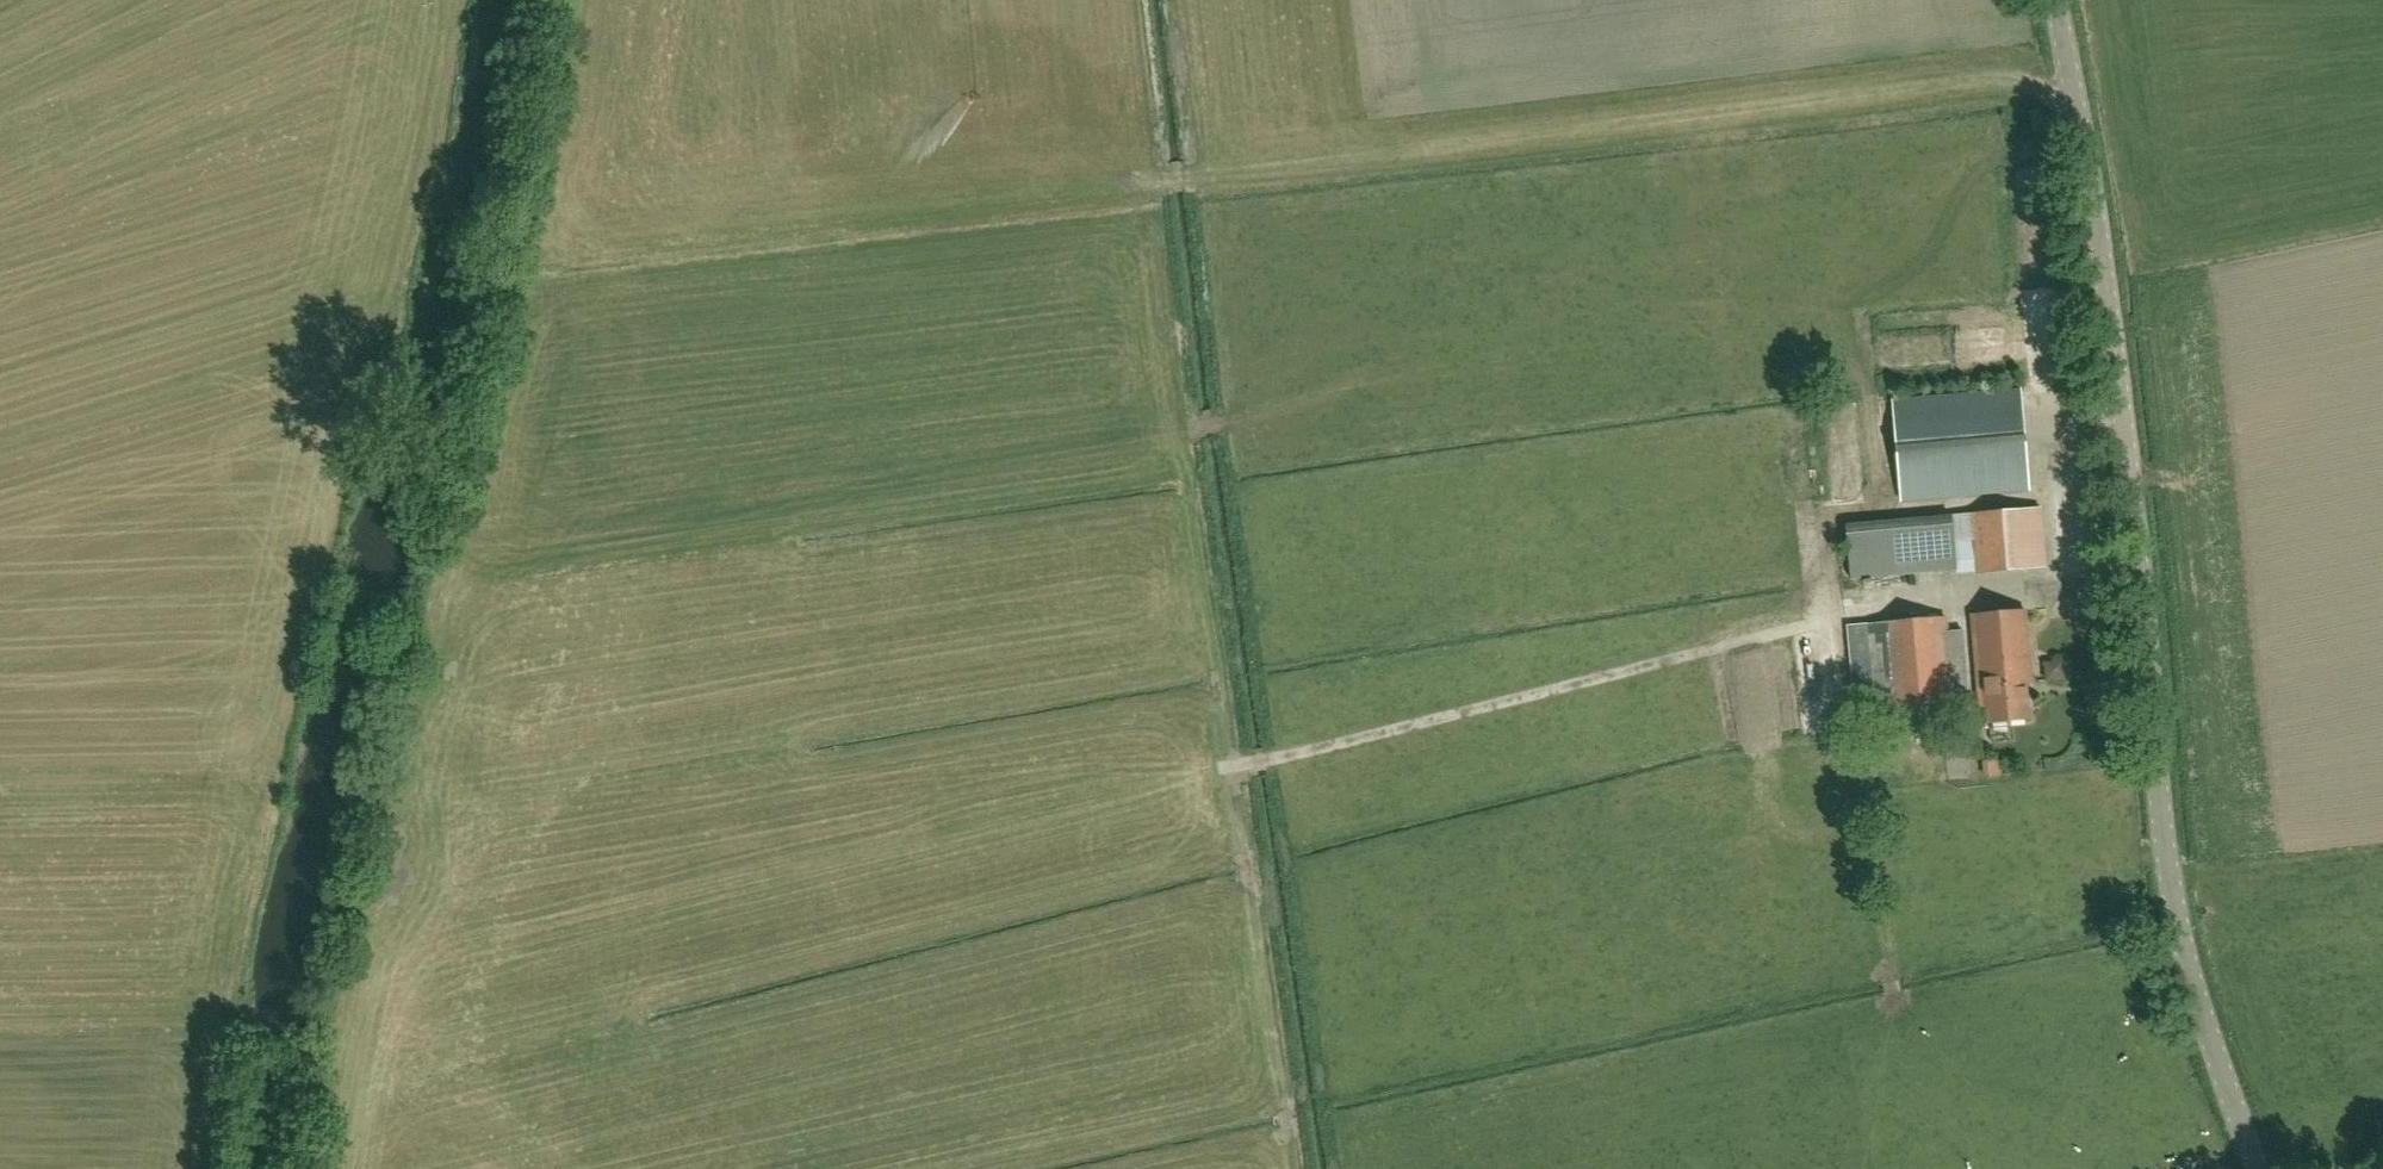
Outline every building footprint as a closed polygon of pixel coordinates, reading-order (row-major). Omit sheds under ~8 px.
[(2045,125),(2041,109),(2028,112),(2033,129),(2045,125)] [(2022,389),(1893,399),(1901,499),(2030,489),(2022,389)] [(2047,567),(2041,508),(1845,523),(1851,576),(1957,570),(1957,572),(1978,570),(1979,573),(2047,567)] [(2028,684),(2033,684),(2026,611),(1973,616),(1979,678),(2011,675),(2011,670),(2018,670),(2019,684),(2028,684)] [(1863,677),(1865,696),(1866,701),(1899,697),(1897,676),(1911,675),(1909,660),(1906,622),(1880,625),(1882,644),(1858,646),(1861,677),(1863,677)] [(2025,685),(2028,684),(2019,684),(2018,670),(2011,670),(2011,675),(1979,678),(1982,709),(1990,708),(1992,722),(2028,718),(2025,685)]
